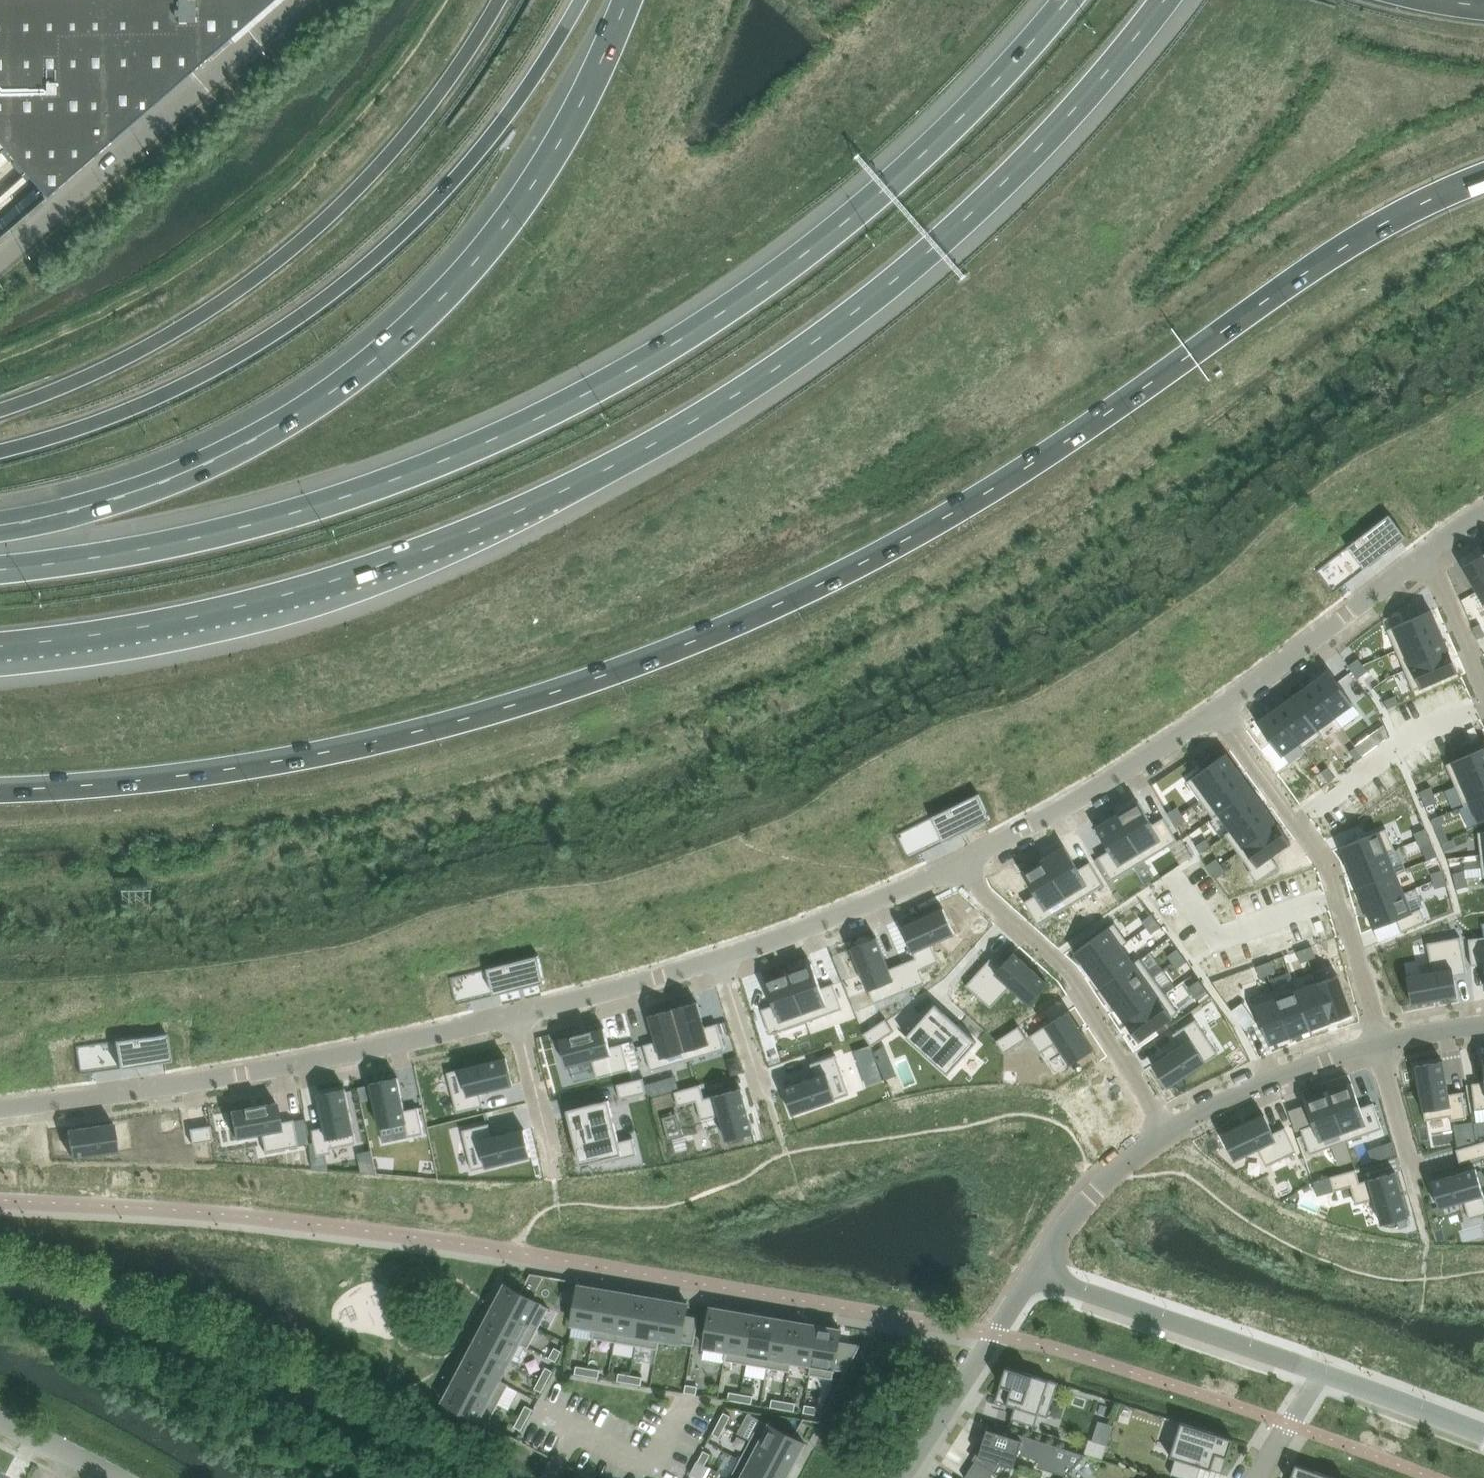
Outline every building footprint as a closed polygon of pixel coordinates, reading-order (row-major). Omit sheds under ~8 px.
[(45,197),(272,0),(0,0),(0,145),(45,197)] [(1389,515),(1317,571),(1333,593),(1406,537),(1389,515)] [(1463,566),(1483,603),(1483,555),(1483,554),(1463,566)] [(1432,610),(1387,630),(1396,650),(1441,631),(1432,610)] [(1473,627),(1478,638),(1483,636),(1483,632),(1481,624),(1473,627)] [(1441,631),(1396,650),(1405,671),(1450,651),(1441,631)] [(1450,651),(1405,671),(1414,691),(1459,671),(1450,651)] [(1359,658),(1349,665),(1353,672),(1363,665),(1359,658)] [(1363,665),(1353,672),(1358,678),(1368,671),(1363,665)] [(1329,671),(1311,684),(1336,717),(1354,704),(1329,671)] [(1311,684),(1293,697),(1318,730),(1336,717),(1311,684)] [(1396,696),(1385,701),(1388,708),(1399,703),(1396,696)] [(1293,697),(1275,710),(1300,743),(1299,743),(1303,749),(1323,735),(1318,730),(1293,697)] [(1275,710),(1257,723),(1271,742),(1261,750),(1276,771),(1288,762),(1283,755),(1299,743),(1300,743),(1275,710)] [(1371,735),(1356,746),(1363,756),(1378,745),(1371,735)] [(1356,746),(1350,751),(1357,761),(1363,756),(1356,746)] [(1446,764),(1455,785),(1483,772),(1483,748),(1446,764)] [(1226,753),(1187,782),(1200,800),(1240,772),(1226,753)] [(1328,767),(1321,772),(1328,782),(1335,777),(1328,767)] [(1240,772),(1200,800),(1213,818),(1219,814),(1219,813),(1252,789),(1240,772)] [(1455,785),(1464,806),(1471,803),(1471,802),(1483,797),(1483,772),(1455,785)] [(1431,787),(1420,792),(1423,799),(1434,794),(1431,787)] [(1252,789),(1219,813),(1219,814),(1231,830),(1231,831),(1265,807),(1252,789)] [(979,794),(896,834),(908,859),(991,818),(979,794)] [(1434,794),(1423,799),(1426,806),(1437,802),(1434,794)] [(1471,802),(1471,803),(1480,823),(1483,821),(1483,797),(1471,802)] [(1139,802),(1117,815),(1145,861),(1178,841),(1164,817),(1152,824),(1139,802)] [(1178,807),(1168,813),(1172,820),(1182,814),(1178,807)] [(1231,830),(1225,834),(1226,835),(1238,852),(1278,824),(1265,807),(1231,831),(1231,830)] [(1182,814),(1172,820),(1176,827),(1186,820),(1182,814)] [(1117,815),(1096,828),(1109,850),(1098,857),(1112,880),(1145,861),(1117,815)] [(1443,815),(1432,819),(1435,827),(1446,822),(1443,815)] [(1278,824),(1238,852),(1251,869),(1249,871),(1258,883),(1279,867),(1272,856),(1291,842),(1278,824)] [(1387,829),(1341,847),(1350,868),(1388,852),(1389,853),(1395,851),(1387,829)] [(1425,829),(1414,833),(1417,841),(1428,836),(1425,829)] [(1428,836),(1417,841),(1420,848),(1431,843),(1428,836)] [(1207,839),(1196,845),(1200,852),(1211,846),(1207,839)] [(1453,839),(1442,844),(1445,851),(1456,847),(1453,839)] [(1065,846),(1044,859),(1071,905),(1104,885),(1090,862),(1079,869),(1065,846)] [(1388,852),(1350,868),(1358,888),(1396,872),(1389,853),(1388,852)] [(1217,858),(1207,865),(1212,872),(1221,865),(1217,858)] [(1044,859),(1022,872),(1036,895),(1024,902),(1038,925),(1071,905),(1044,859)] [(1221,865),(1212,872),(1216,878),(1226,871),(1221,865)] [(1442,870),(1431,873),(1433,881),(1444,878),(1442,870)] [(1465,871),(1453,874),(1455,881),(1467,878),(1465,871)] [(1396,872),(1358,888),(1366,908),(1404,892),(1396,872)] [(1444,878),(1433,881),(1435,889),(1447,885),(1444,878)] [(1467,878),(1455,881),(1458,889),(1469,886),(1467,878)] [(1404,892),(1366,908),(1374,929),(1397,920),(1402,932),(1427,922),(1421,908),(1412,912),(1404,892)] [(902,964),(901,964),(911,989),(926,983),(920,970),(939,962),(931,944),(955,933),(944,908),(901,927),(915,958),(902,964)] [(1152,915),(1142,922),(1146,928),(1156,921),(1152,915)] [(1156,921),(1146,928),(1151,935),(1161,928),(1156,921)] [(1114,923),(1075,952),(1088,970),(1121,945),(1122,947),(1128,943),(1114,923)] [(877,937),(851,948),(874,1004),(911,989),(901,964),(889,969),(877,937)] [(1433,972),(1407,977),(1412,1003),(1458,995),(1454,976),(1467,973),(1461,937),(1427,943),(1433,972)] [(1469,939),(1472,966),(1483,964),(1483,937),(1469,939)] [(1121,945),(1088,970),(1101,988),(1134,963),(1122,947),(1121,945)] [(1312,946),(1305,949),(1309,960),(1316,957),(1312,946)] [(1305,949),(1297,952),(1301,963),(1309,960),(1305,949)] [(1177,950),(1167,957),(1172,963),(1182,956),(1177,950)] [(990,958),(966,985),(991,1008),(1011,986),(1030,1004),(1048,983),(1014,952),(1000,967),(990,958)] [(539,955),(450,977),(456,1004),(546,982),(539,955)] [(1182,956),(1172,963),(1177,970),(1186,963),(1182,956)] [(1134,963),(1101,988),(1114,1005),(1153,977),(1140,958),(1134,963)] [(1271,961),(1264,964),(1268,975),(1276,972),(1271,961)] [(812,963),(788,972),(807,1022),(843,1009),(834,983),(821,988),(812,963)] [(1264,964),(1256,966),(1261,978),(1268,975),(1264,964)] [(774,1005),(761,1009),(770,1035),(807,1022),(788,972),(765,980),(774,1005)] [(1338,975),(1317,983),(1332,1022),(1352,1014),(1338,975)] [(1153,977),(1114,1005),(1127,1023),(1166,995),(1153,977)] [(1295,983),(1273,991),(1290,1037),(1311,1029),(1297,990),(1298,990),(1295,983)] [(1298,990),(1297,990),(1311,1029),(1332,1022),(1317,983),(1298,990)] [(1206,990),(1197,997),(1201,1004),(1211,997),(1206,990)] [(1273,991),(1253,999),(1269,1044),(1290,1037),(1273,991)] [(1166,995),(1127,1023),(1139,1041),(1179,1013),(1166,995)] [(697,1002),(673,1009),(688,1060),(725,1049),(717,1023),(705,1027),(697,1002)] [(1242,1003),(1232,1011),(1246,1030),(1256,1022),(1242,1003)] [(923,1019),(906,1037),(948,1074),(977,1042),(940,1009),(935,1005),(923,1019)] [(656,1041),(644,1045),(651,1071),(688,1060),(673,1009),(649,1016),(656,1041)] [(1069,1011),(1029,1036),(1040,1053),(1057,1043),(1071,1064),(1094,1050),(1069,1011)] [(886,1019),(863,1034),(872,1046),(894,1031),(886,1019)] [(1181,1046),(1153,1064),(1168,1087),(1218,1054),(1196,1019),(1173,1034),(1181,1046)] [(1019,1026),(996,1041),(1004,1053),(1027,1039),(1019,1026)] [(605,1028),(560,1040),(567,1066),(592,1059),(597,1078),(630,1070),(623,1043),(610,1047),(605,1028)] [(167,1033),(76,1046),(80,1073),(171,1060),(167,1033)] [(871,1046),(856,1051),(868,1086),(883,1081),(871,1046)] [(815,1077),(783,1088),(792,1114),(850,1094),(836,1055),(811,1064),(815,1077)] [(506,1058),(447,1072),(457,1113),(484,1106),(480,1092),(513,1084),(506,1058)] [(1443,1061),(1416,1066),(1425,1121),(1451,1116),(1452,1121),(1467,1118),(1463,1092),(1449,1094),(1443,1061)] [(398,1077),(371,1083),(371,1084),(374,1099),(380,1128),(406,1123),(408,1137),(424,1134),(418,1107),(405,1110),(398,1077)] [(643,1078),(617,1084),(620,1099),(647,1093),(643,1078)] [(1472,1083),(1475,1110),(1483,1109),(1483,1082),(1472,1083)] [(1352,1083),(1328,1091),(1346,1141),(1383,1129),(1374,1103),(1361,1108),(1352,1083)] [(371,1084),(358,1087),(361,1102),(374,1099),(371,1084)] [(701,1085),(674,1092),(678,1106),(696,1101),(701,1120),(720,1115),(727,1140),(754,1133),(741,1088),(704,1098),(701,1085)] [(325,1127),(312,1130),(314,1142),(317,1156),(326,1154),(333,1153),(332,1148),(357,1143),(345,1088),(319,1094),(325,1127)] [(1314,1124),(1301,1129),(1310,1154),(1346,1141),(1328,1091),(1305,1099),(1314,1124)] [(585,1106),(567,1110),(569,1116),(581,1165),(600,1160),(601,1164),(637,1155),(633,1138),(619,1141),(609,1100),(585,1106)] [(276,1102),(231,1111),(236,1138),(261,1133),(265,1152),(298,1146),(298,1145),(293,1120),(293,1119),(280,1122),(276,1102)] [(1265,1115),(1223,1135),(1235,1160),(1258,1149),(1266,1166),(1297,1152),(1285,1127),(1273,1133),(1265,1115)] [(304,1119),(293,1120),(298,1145),(309,1143),(304,1119)] [(1474,1123),(1476,1136),(1483,1135),(1483,1122),(1474,1123)] [(114,1123),(68,1130),(72,1157),(118,1150),(114,1123)] [(489,1124),(462,1130),(472,1170),(531,1156),(525,1129),(492,1137),(489,1124)] [(210,1125),(190,1129),(192,1144),(213,1140),(210,1125)] [(1474,1138),(1459,1141),(1460,1148),(1475,1144),(1474,1138)] [(314,1142),(309,1143),(313,1169),(329,1170),(326,1154),(317,1156),(314,1142)] [(1456,1149),(1460,1164),(1483,1157),(1483,1153),(1481,1142),(1456,1149)] [(1356,1169),(1330,1177),(1334,1191),(1351,1186),(1356,1204),(1375,1199),(1382,1224),(1408,1217),(1396,1172),(1360,1182),(1356,1169)] [(1432,1181),(1439,1208),(1464,1200),(1470,1219),(1483,1215),(1483,1196),(1476,1169),(1432,1181)] [(530,1273),(523,1288),(534,1294),(544,1275),(530,1273)] [(505,1285),(494,1305),(538,1328),(543,1320),(549,1308),(505,1285)] [(575,1307),(572,1325),(573,1325),(594,1328),(600,1289),(579,1285),(575,1307)] [(594,1328),(592,1338),(614,1342),(614,1341),(622,1292),(602,1289),(600,1289),(594,1328)] [(614,1341),(614,1342),(636,1345),(644,1296),(623,1292),(622,1292),(614,1341)] [(636,1345),(658,1349),(660,1340),(666,1300),(665,1300),(644,1296),(636,1345)] [(666,1300),(660,1340),(671,1341),(694,1345),(699,1317),(696,1317),(686,1315),(688,1304),(688,1303),(666,1300)] [(484,1324),(484,1325),(519,1343),(528,1348),(528,1347),(538,1328),(494,1305),(484,1324)] [(711,1307),(704,1347),(705,1347),(726,1351),(732,1311),(711,1307)] [(726,1351),(724,1360),(746,1364),(755,1315),(732,1311),(726,1351)] [(746,1364),(768,1368),(768,1367),(777,1318),(776,1318),(756,1315),(755,1315),(746,1364)] [(768,1367),(768,1368),(790,1371),(792,1362),(799,1322),(797,1322),(777,1318),(768,1367)] [(799,1322),(792,1362),(811,1365),(818,1325),(799,1322)] [(474,1343),(510,1362),(519,1343),(484,1325),(474,1343)] [(811,1365),(809,1375),(810,1375),(816,1376),(833,1379),(834,1369),(839,1342),(841,1329),(819,1326),(818,1325),(811,1365)] [(839,1342),(834,1369),(847,1371),(861,1345),(839,1342)] [(474,1343),(465,1361),(500,1380),(510,1362),(474,1343)] [(555,1347),(549,1358),(556,1362),(562,1351),(555,1347)] [(464,1362),(454,1381),(498,1404),(509,1384),(500,1380),(465,1361),(464,1362)] [(576,1366),(575,1374),(587,1376),(587,1375),(588,1368),(576,1366)] [(1007,1366),(998,1394),(1009,1398),(1007,1404),(1015,1407),(1011,1419),(1035,1427),(1039,1414),(1039,1415),(1048,1417),(1059,1383),(1007,1366)] [(546,1367),(540,1378),(547,1381),(553,1371),(546,1367)] [(587,1375),(587,1376),(599,1378),(600,1370),(588,1368),(587,1375)] [(619,1373),(618,1381),(629,1383),(631,1375),(619,1373)] [(631,1375),(629,1383),(641,1385),(643,1377),(631,1375)] [(540,1378),(535,1388),(542,1392),(547,1382),(547,1381),(540,1378)] [(444,1401),(443,1401),(488,1424),(498,1404),(454,1381),(444,1401)] [(686,1385),(685,1392),(697,1394),(698,1387),(698,1386),(686,1384),(686,1385)] [(729,1394),(728,1400),(740,1402),(741,1394),(730,1392),(729,1394)] [(741,1394),(740,1402),(752,1404),(753,1396),(741,1394)] [(772,1399),(771,1407),(783,1409),(784,1401),(772,1399)] [(784,1401),(783,1409),(784,1409),(794,1411),(796,1403),(784,1401)] [(526,1405),(520,1416),(527,1420),(533,1409),(526,1405)] [(805,1405),(804,1413),(815,1415),(817,1407),(805,1405)] [(724,1412),(718,1423),(725,1427),(731,1416),(724,1412)] [(520,1416),(514,1426),(515,1426),(522,1430),(527,1420),(520,1416)] [(761,1420),(751,1439),(795,1463),(805,1443),(761,1420)] [(1170,1457),(1176,1458),(1171,1474),(1183,1477),(1198,1477),(1202,1467),(1211,1470),(1213,1463),(1225,1467),(1234,1439),(1181,1422),(1170,1457)] [(718,1423),(713,1433),(713,1434),(720,1437),(725,1427),(718,1423)] [(1067,1476),(1070,1472),(1086,1455),(994,1425),(991,1430),(988,1429),(983,1443),(981,1445),(973,1459),(976,1461),(965,1477),(989,1477),(993,1472),(995,1473),(996,1472),(1001,1464),(1014,1468),(1018,1453),(1019,1452),(1054,1464),(1051,1471),(1065,1475),(1067,1476)] [(740,1459),(777,1477),(787,1477),(795,1463),(751,1439),(750,1440),(740,1459)] [(1089,1439),(1084,1453),(1102,1459),(1107,1445),(1089,1439)] [(704,1450),(698,1461),(705,1465),(711,1454),(704,1450)] [(717,1470),(731,1477),(730,1477),(777,1477),(740,1459),(727,1452),(717,1470)] [(690,1474),(698,1477),(704,1477),(709,1467),(705,1465),(698,1461),(697,1461),(690,1474)] [(1291,1477),(1335,1477),(1296,1464),(1291,1477)]
